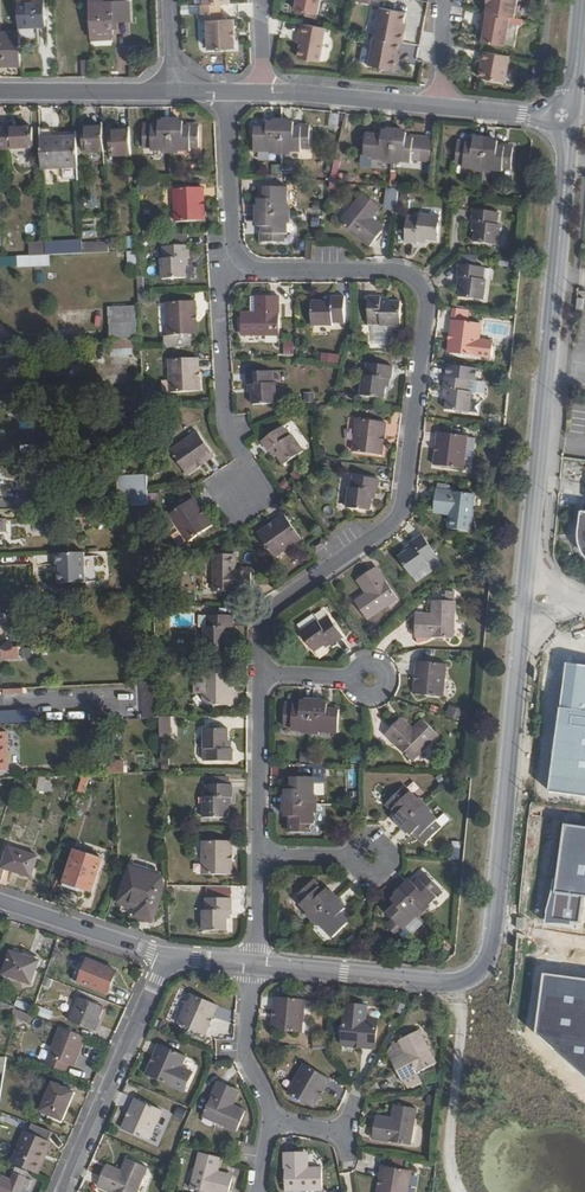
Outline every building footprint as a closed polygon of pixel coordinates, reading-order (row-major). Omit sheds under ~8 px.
[(46,26),(45,0),(21,0),(18,0),(19,27),(46,26)] [(111,2),(102,2),(102,0),(89,0),(91,37),(113,37),(112,21),(129,20),(128,1),(111,2)] [(218,0),(203,0),(199,0),(199,16),(204,16),(203,45),(231,45),(231,16),(218,16),(218,0)] [(295,10),(317,15),(320,0),(297,0),(295,10)] [(485,12),(509,17),(513,17),(517,0),(486,0),(486,2),(487,2),(485,12)] [(407,14),(382,8),(375,37),(376,37),(401,42),(404,43),(406,33),(404,33),(405,26),(407,14)] [(485,12),(482,11),(480,21),(485,22),(483,29),(481,41),(503,46),(509,17),(485,12)] [(324,28),(299,23),(297,34),(300,34),(296,57),(317,61),(324,28)] [(0,32),(0,53),(2,53),(2,66),(21,66),(20,32),(0,32)] [(401,42),(376,37),(370,65),(395,70),(401,42)] [(508,54),(481,49),(479,58),(481,58),(478,75),(503,80),(508,54)] [(83,76),(92,75),(92,60),(82,61),(83,76)] [(171,151),(171,121),(159,121),(159,123),(159,126),(143,126),(143,148),(151,148),(151,151),(171,151)] [(171,121),(171,151),(191,152),(191,148),(200,148),(200,126),(184,126),(184,123),(184,122),(171,121)] [(255,127),(255,152),(282,152),(282,122),(267,122),(267,125),(267,128),(255,127)] [(282,122),(282,152),(302,152),(302,149),(310,149),(310,126),(295,126),(295,124),(295,122),(282,122)] [(33,127),(0,128),(0,150),(34,147),(33,127)] [(84,153),(104,152),(103,127),(83,128),(84,153)] [(52,128),(40,129),(41,139),(53,138),(52,128)] [(110,131),(111,156),(131,156),(130,130),(110,131)] [(382,135),(367,133),(364,156),(373,156),(372,159),(392,161),(395,131),(382,130),(382,132),(382,135)] [(407,133),(395,131),(392,161),(412,163),(412,160),(420,161),(422,139),(407,137),(407,134),(407,133)] [(78,167),(77,137),(53,138),(41,139),(41,154),(42,169),(78,167)] [(422,139),(420,161),(430,162),(431,140),(422,139)] [(486,140),(474,139),(473,141),(473,143),(458,142),(456,164),(464,165),(464,168),(483,170),(486,140)] [(486,140),(483,170),(503,172),(503,169),(512,170),(513,147),(498,146),(498,143),(498,141),(486,140)] [(81,170),(65,171),(66,179),(81,178),(81,170)] [(288,187),(266,187),(265,186),(264,199),(262,199),(258,199),(258,214),(287,214),(288,187)] [(201,200),(204,200),(203,188),(174,189),(176,222),(205,220),(204,208),(201,208),(201,200)] [(387,189),(386,208),(399,209),(400,189),(387,189)] [(373,218),(381,207),(363,194),(340,222),(370,247),(382,232),(370,221),(373,218)] [(501,225),(498,224),(499,212),(473,209),(472,221),(473,222),(478,222),(477,230),(475,230),(474,242),(498,245),(501,225)] [(287,214),(258,214),(258,227),(260,227),(263,227),(263,242),(284,243),(284,234),(287,234),(287,214)] [(438,241),(440,216),(420,214),(420,217),(407,216),(405,242),(418,244),(418,242),(418,237),(426,238),(426,240),(438,241)] [(382,232),(385,228),(373,218),(370,221),(382,232)] [(163,236),(164,258),(161,258),(162,279),(186,278),(186,266),(184,266),(184,258),(188,258),(190,258),(189,244),(188,245),(188,234),(163,236)] [(63,247),(62,241),(46,242),(47,255),(49,255),(63,254),(63,247)] [(47,255),(46,242),(29,243),(30,256),(47,255)] [(109,252),(109,243),(97,243),(98,253),(109,252)] [(128,252),(129,264),(138,264),(138,252),(128,252)] [(49,255),(47,255),(30,256),(19,256),(20,267),(50,265),(49,255)] [(485,267),(459,264),(458,277),(459,277),(464,278),(463,286),(461,286),(460,297),(484,300),(486,280),(483,279),(485,267)] [(146,292),(138,292),(139,304),(148,304),(147,292),(146,292)] [(242,335),(279,335),(279,297),(260,296),(260,313),(255,313),(251,313),(242,313),(242,335)] [(312,301),(312,326),(333,326),(333,323),(345,323),(345,296),(332,296),(332,298),(332,302),(324,302),(324,301),(312,301)] [(368,296),(368,322),(380,322),(380,325),(401,326),(402,301),(390,301),(390,302),(382,302),(382,298),(382,296),(368,296)] [(194,314),(197,314),(196,301),(167,302),(169,335),(197,334),(197,320),(194,320),(194,314)] [(111,340),(140,339),(139,305),(109,307),(111,340)] [(469,310),(454,308),(451,333),(453,333),(453,339),(450,339),(448,353),(491,358),(493,340),(480,339),(482,323),(467,322),(469,310)] [(360,335),(363,327),(357,325),(354,333),(360,335)] [(141,354),(140,339),(111,340),(111,356),(141,354)] [(295,342),(285,343),(286,356),(296,355),(295,342)] [(342,365),(343,355),(323,352),(322,362),(342,365)] [(196,372),(199,372),(198,358),(169,359),(171,393),(200,391),(199,378),(197,378),(196,372)] [(366,375),(363,374),(361,395),(385,398),(386,386),(385,386),(386,378),(390,379),(391,379),(393,366),(367,363),(366,375)] [(276,382),(273,382),(272,371),(246,372),(247,385),(249,385),(253,385),(254,393),(252,393),(253,404),(277,403),(276,382)] [(471,379),(445,376),(443,389),(445,389),(449,390),(449,398),(447,398),(445,409),(470,413),(473,392),(470,391),(471,379)] [(384,436),(386,422),(357,419),(353,451),(382,455),(383,442),(380,442),(381,436),(384,436)] [(284,465),(304,451),(292,434),(290,436),(283,426),(262,440),(269,452),(271,451),(274,448),(279,455),(278,456),(284,465)] [(204,463),(215,455),(198,432),(171,451),(187,474),(199,466),(197,464),(202,460),(204,463)] [(436,451),(434,465),(464,468),(465,456),(468,437),(468,436),(438,432),(436,445),(439,445),(439,451),(436,451)] [(476,438),(468,437),(465,456),(473,457),(476,438)] [(278,456),(279,455),(274,448),(271,451),(275,458),(278,456)] [(147,474),(120,475),(121,506),(149,505),(147,474)] [(378,491),(379,479),(354,475),(352,487),(349,487),(347,507),(371,510),(372,499),(371,498),(372,490),(376,491),(378,491)] [(475,494),(436,489),(434,509),(450,510),(450,515),(448,528),(470,530),(475,494)] [(205,514),(203,516),(199,510),(201,508),(194,498),(169,515),(188,542),(213,525),(205,514)] [(274,558),(302,539),(285,514),(273,523),(275,525),(270,528),(268,526),(258,533),(274,558)] [(408,550),(399,556),(412,577),(429,565),(428,562),(437,556),(423,534),(412,542),(413,543),(416,547),(409,551),(408,550)] [(317,552),(327,545),(322,538),(312,545),(317,552)] [(416,547),(413,543),(406,548),(408,550),(409,551),(416,547)] [(88,554),(57,553),(57,583),(87,583),(88,554)] [(236,572),(236,568),(236,554),(214,555),(214,591),(253,592),(252,572),(236,572)] [(376,567),(360,577),(370,591),(366,593),(355,601),(368,620),(399,598),(376,567)] [(357,580),(366,593),(370,591),(360,577),(357,580)] [(455,601),(433,600),(432,614),(432,619),(416,618),(415,637),(454,638),(455,601)] [(234,615),(207,614),(207,627),(204,627),(204,648),(229,648),(229,636),(228,636),(228,628),(232,628),(234,628),(234,615)] [(318,620),(300,632),(314,652),(324,645),(331,640),(334,644),(344,637),(329,616),(319,622),(318,620)] [(21,647),(4,648),(5,658),(22,657),(21,647)] [(34,648),(23,648),(23,658),(34,658),(34,648)] [(415,682),(414,694),(443,697),(446,664),(417,661),(416,675),(419,676),(418,682),(415,682)] [(204,694),(204,671),(195,671),(194,694),(204,694)] [(233,704),(233,692),(230,692),(230,685),(233,685),(233,671),(204,671),(204,694),(204,705),(233,704)] [(158,681),(143,682),(145,719),(159,718),(158,681)] [(285,704),(284,726),(292,727),(292,730),(312,732),(314,702),(301,701),(301,703),(301,705),(285,704)] [(314,702),(312,732),(339,733),(340,709),(328,709),(328,706),(329,703),(314,702)] [(451,705),(447,715),(466,723),(470,713),(451,705)] [(91,721),(104,720),(104,710),(91,711),(91,721)] [(402,717),(399,720),(410,732),(413,728),(402,717)] [(410,732),(399,720),(385,734),(412,762),(439,735),(423,719),(413,728),(410,732)] [(227,740),(229,740),(228,729),(204,728),(204,761),(233,761),(233,748),(232,748),(227,749),(227,740)] [(0,732),(0,771),(9,771),(8,732),(0,732)] [(109,774),(125,773),(125,760),(108,760),(109,774)] [(83,775),(78,790),(85,792),(90,775),(83,775)] [(46,777),(40,777),(37,791),(49,793),(50,784),(45,783),(46,777)] [(315,777),(292,777),(291,789),(289,789),(285,789),(285,804),(315,804),(315,777)] [(211,784),(206,784),(206,796),(204,796),(203,817),(228,817),(228,806),(227,806),(227,798),(231,798),(233,798),(233,785),(229,785),(211,784)] [(396,816),(394,817),(403,826),(424,805),(410,791),(408,793),(403,787),(387,803),(398,814),(396,816)] [(396,816),(398,814),(387,803),(385,804),(396,816)] [(315,804),(285,804),(285,817),(287,817),(290,817),(290,832),(312,832),(312,824),(315,824),(315,804)] [(424,805),(403,826),(412,835),(414,834),(415,832),(426,843),(442,827),(436,821),(438,819),(424,805)] [(436,821),(442,827),(450,819),(444,813),(438,819),(436,821)] [(574,825),(564,890),(584,894),(584,827),(574,825)] [(414,834),(424,845),(426,843),(415,832),(414,834)] [(203,841),(203,874),(232,874),(232,862),(229,862),(229,855),(232,855),(232,841),(203,841)] [(39,856),(9,846),(2,868),(32,877),(39,856)] [(93,892),(104,859),(75,849),(64,882),(93,892)] [(138,908),(136,915),(154,921),(164,892),(164,877),(131,866),(119,902),(138,908)] [(424,871),(413,882),(415,884),(426,873),(424,871)] [(298,872),(285,872),(285,880),(297,880),(298,872)] [(411,881),(402,890),(423,911),(437,897),(436,895),(442,889),(426,873),(415,884),(413,882),(411,881)] [(315,878),(312,880),(323,891),(325,890),(315,878)] [(312,880),(296,896),(302,902),(300,904),(314,918),(336,898),(327,888),(325,890),(323,891),(312,880)] [(402,890),(392,900),(394,902),(396,904),(387,913),(393,919),(396,922),(389,929),(397,937),(399,934),(417,917),(423,911),(402,890)] [(232,911),(232,898),(206,898),(206,910),(203,910),(203,930),(228,931),(227,919),(226,919),(226,911),(231,911),(232,911)] [(336,898),(314,918),(333,938),(350,921),(342,913),(344,911),(346,908),(336,898)] [(396,904),(394,902),(385,910),(387,913),(396,904)] [(344,911),(342,913),(350,921),(352,920),(344,911)] [(406,940),(423,923),(417,917),(399,934),(406,940)] [(393,919),(386,926),(389,929),(396,922),(393,919)] [(3,974),(32,984),(39,960),(10,951),(3,974)] [(80,982),(108,993),(117,971),(89,960),(80,982)] [(547,969),(535,1031),(584,1074),(584,975),(547,969)] [(212,1018),(218,1005),(191,993),(178,1023),(205,1035),(210,1024),(207,1023),(210,1017),(212,1018)] [(79,997),(70,1021),(94,1031),(104,1007),(79,997)] [(273,1030),(302,1033),(305,1000),(276,997),(275,1011),(278,1011),(277,1017),(274,1017),(273,1030)] [(31,1013),(33,1006),(17,999),(15,1006),(31,1013)] [(37,1005),(34,1013),(50,1019),(53,1011),(37,1005)] [(30,1024),(34,1017),(22,1011),(19,1018),(30,1024)] [(375,1048),(378,1019),(345,1016),(342,1045),(355,1047),(355,1044),(361,1044),(361,1047),(375,1048)] [(86,1037),(60,1026),(45,1064),(66,1072),(70,1064),(72,1065),(76,1054),(79,1055),(86,1037)] [(407,1087),(421,1081),(417,1073),(436,1063),(419,1030),(400,1040),(406,1052),(408,1056),(394,1063),(402,1081),(403,1080),(407,1087)] [(173,1086),(186,1056),(160,1044),(154,1057),(156,1058),(154,1064),(151,1063),(146,1074),(173,1086)] [(394,1063),(408,1056),(406,1052),(392,1059),(394,1063)] [(323,1091),(330,1079),(304,1064),(288,1093),(313,1107),(320,1096),(317,1095),(320,1089),(323,1091)] [(234,1106),(230,1104),(236,1089),(223,1083),(218,1081),(203,1116),(237,1131),(246,1111),(234,1106)] [(54,1083),(42,1111),(63,1120),(76,1092),(54,1083)] [(230,1104),(234,1106),(240,1091),(236,1089),(230,1104)] [(149,1141),(162,1110),(136,1098),(130,1111),(133,1112),(130,1118),(128,1117),(122,1129),(149,1141)] [(373,1138),(410,1145),(416,1108),(395,1105),(393,1118),(392,1122),(375,1119),(373,1138)] [(179,1107),(175,1115),(186,1119),(190,1111),(179,1107)] [(19,1154),(15,1163),(38,1173),(43,1163),(40,1162),(49,1140),(53,1131),(32,1123),(28,1132),(23,1143),(21,1142),(16,1153),(19,1154)] [(40,1162),(43,1163),(52,1141),(49,1140),(40,1162)] [(218,1171),(221,1157),(200,1152),(190,1189),(204,1191),(228,1191),(232,1179),(217,1175),(218,1171)] [(309,1168),(305,1168),(304,1152),(285,1152),(286,1190),(323,1189),(323,1167),(309,1168)] [(148,1167),(127,1158),(120,1175),(105,1168),(97,1185),(112,1191),(137,1191),(148,1167)] [(120,1175),(122,1170),(107,1164),(105,1168),(120,1175)] [(411,1171),(383,1165),(380,1179),(383,1180),(382,1186),(379,1185),(378,1191),(408,1191),(411,1171)] [(232,1179),(233,1174),(218,1171),(217,1175),(232,1179)] [(0,1183),(0,1191),(20,1191),(26,1178),(13,1173),(11,1179),(3,1176),(0,1183)] [(20,1191),(27,1191),(32,1180),(26,1178),(20,1191)]
